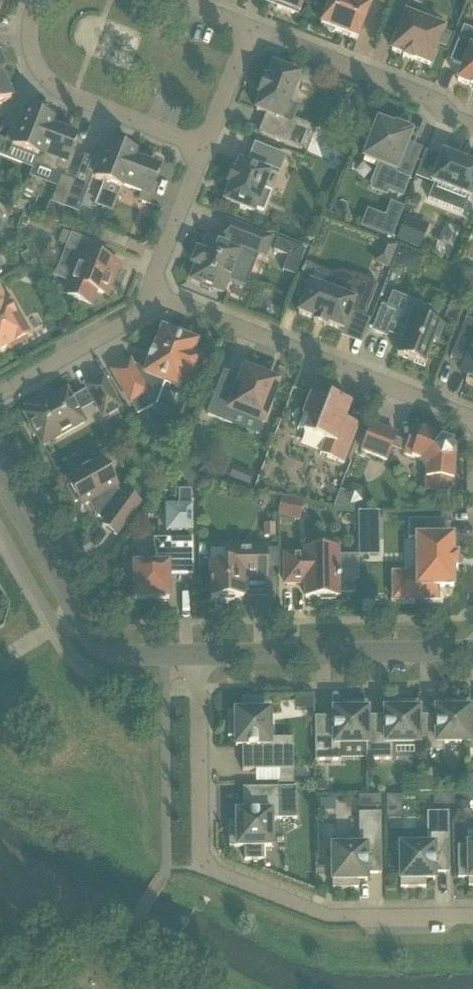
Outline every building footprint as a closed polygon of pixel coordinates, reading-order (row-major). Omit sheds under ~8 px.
[(294,16),(295,15),(294,14),(295,11),(298,13),(299,14),(305,0),(264,0),(276,4),(279,5),(278,8),(277,8),(277,9),(294,16)] [(320,26),(324,28),(322,30),(333,35),(335,32),(357,41),(370,7),(352,0),(330,0),(320,26)] [(413,60),(430,67),(438,46),(446,49),(451,36),(443,33),(444,31),(423,23),(424,19),(423,15),(421,12),(409,7),(392,52),(403,56),(402,59),(404,59),(404,57),(412,60),(411,62),(412,63),(413,60)] [(450,62),(463,67),(457,82),(470,87),(469,88),(471,88),(472,89),(472,31),(463,28),(450,62)] [(259,135),(300,151),(309,128),(292,122),(297,110),(288,106),(299,77),(292,75),(293,72),(281,67),(280,70),(273,67),(267,81),(265,80),(259,96),(261,97),(256,112),(267,116),(259,135)] [(11,100),(6,90),(10,88),(2,72),(4,71),(3,71),(0,72),(0,105),(11,100)] [(356,91),(353,98),(356,105),(363,108),(368,96),(356,91)] [(12,148),(37,158),(51,123),(26,113),(20,128),(13,126),(6,144),(12,147),(12,148)] [(34,167),(57,175),(59,171),(67,174),(74,156),(71,154),(77,139),(66,135),(67,131),(51,124),(52,123),(51,123),(37,158),(38,158),(34,167)] [(387,194),(401,199),(406,186),(416,160),(403,155),(410,136),(408,135),(409,133),(396,128),(395,130),(378,123),(377,127),(372,125),(366,141),(370,143),(364,160),(377,165),(369,186),(371,187),(368,192),(385,199),(387,194)] [(95,207),(111,213),(122,187),(121,187),(134,155),(108,145),(103,160),(96,158),(95,161),(85,157),(74,183),(75,183),(73,186),(86,191),(91,178),(95,179),(95,180),(104,184),(95,207)] [(224,203),(254,214),(255,210),(263,213),(270,195),(262,192),(269,176),(268,176),(271,169),(279,172),(285,158),(255,146),(249,160),(250,161),(248,167),(239,164),(236,173),(231,171),(225,186),(230,188),(224,203)] [(139,202),(150,206),(157,188),(153,187),(159,171),(148,167),(150,163),(134,157),(134,155),(121,187),(122,187),(142,195),(139,202)] [(428,201),(462,214),(468,199),(472,201),(472,198),(472,167),(442,155),(430,185),(434,186),(428,201)] [(61,178),(45,220),(58,226),(65,209),(73,186),(75,183),(61,178)] [(361,226),(360,228),(392,240),(403,211),(391,206),(387,219),(383,220),(368,214),(363,227),(361,226)] [(196,250),(190,268),(195,270),(190,282),(200,286),(201,290),(209,293),(214,291),(223,294),(230,276),(241,248),(264,257),(271,241),(245,230),(226,223),(220,240),(221,240),(219,246),(206,241),(202,253),(196,250)] [(401,229),(397,240),(420,249),(424,237),(401,229)] [(100,243),(126,253),(130,242),(104,232),(100,243)] [(93,244),(71,235),(60,262),(71,266),(65,280),(64,282),(67,283),(62,294),(90,305),(95,292),(107,296),(119,267),(89,255),(93,244)] [(282,272),(295,277),(305,251),(277,240),(273,252),(287,257),(282,272)] [(378,265),(388,268),(396,248),(383,242),(376,259),(378,265)] [(396,267),(416,275),(402,251),(396,267)] [(34,264),(23,271),(27,278),(34,280),(41,276),(34,264)] [(327,326),(343,332),(350,314),(364,319),(378,286),(353,276),(352,278),(345,275),(340,275),(336,275),(332,277),(329,280),(327,283),(324,290),(310,285),(298,314),(314,321),(313,323),(326,328),(327,326)] [(7,346),(9,350),(24,342),(16,327),(20,325),(6,300),(4,301),(0,293),(0,350),(7,346)] [(413,363),(424,368),(427,360),(426,360),(433,342),(437,344),(443,329),(433,325),(437,314),(391,296),(385,309),(382,308),(373,332),(386,337),(390,326),(406,332),(397,356),(414,362),(413,363)] [(450,360),(471,368),(465,383),(472,386),(472,322),(466,320),(457,341),(450,360)] [(130,364),(113,374),(123,391),(137,417),(154,407),(149,399),(154,397),(159,383),(164,384),(178,390),(182,380),(196,385),(198,380),(205,361),(192,355),(196,345),(162,332),(154,352),(151,351),(148,360),(132,369),(130,364)] [(207,416),(232,425),(236,415),(262,425),(278,384),(244,371),(239,383),(223,377),(207,416)] [(94,405),(102,420),(120,410),(112,396),(103,379),(86,388),(85,389),(94,405)] [(29,414),(25,416),(30,426),(27,428),(33,439),(36,437),(38,440),(51,433),(55,440),(59,438),(85,423),(80,413),(72,399),(70,400),(66,393),(51,401),(44,405),(41,400),(26,409),(29,414)] [(320,455),(343,465),(359,425),(346,420),(351,406),(330,398),(328,402),(311,395),(297,431),(325,442),(320,455)] [(135,426),(147,436),(153,430),(141,419),(135,426)] [(361,452),(387,462),(396,436),(371,426),(361,452)] [(425,492),(448,494),(449,482),(453,482),(454,455),(450,455),(445,447),(446,443),(414,430),(404,456),(421,462),(426,470),(425,492)] [(102,527),(116,537),(140,505),(126,494),(124,497),(119,494),(116,489),(118,488),(102,460),(65,481),(81,509),(88,505),(95,516),(105,523),(102,527)] [(232,468),(228,479),(231,480),(249,488),(249,487),(252,480),(254,476),(232,468)] [(187,471),(181,479),(191,488),(197,480),(187,471)] [(165,507),(165,534),(192,533),(191,491),(178,491),(179,506),(165,507)] [(339,491),(333,508),(353,512),(353,511),(350,511),(350,506),(356,505),(356,504),(351,505),(345,496),(348,492),(347,491),(344,495),(340,494),(341,492),(339,491)] [(278,516),(300,520),(304,503),(282,498),(278,516)] [(358,541),(379,541),(378,514),(357,514),(358,541)] [(393,575),(393,601),(437,600),(437,589),(453,588),(453,570),(457,569),(457,557),(453,557),(452,538),(444,538),(444,521),(408,521),(408,540),(416,540),(416,575),(393,575)] [(275,525),(263,525),(263,538),(275,538),(275,525)] [(134,566),(134,600),(169,600),(168,578),(193,578),(192,540),(167,541),(167,544),(158,553),(155,553),(155,565),(134,566)] [(211,564),(211,599),(219,599),(221,603),(233,602),(235,599),(243,599),(243,578),(267,578),(266,550),(226,550),(226,551),(211,551),(211,564)] [(319,598),(319,602),(335,602),(335,598),(338,598),(338,595),(355,595),(355,582),(358,582),(358,556),(337,557),(337,551),(305,551),(305,556),(284,556),(285,585),(305,584),(305,598),(319,598)] [(279,784),(293,784),(293,771),(293,739),(270,740),(269,712),(262,712),(262,699),(242,699),(242,713),(227,713),(227,738),(235,738),(235,747),(242,747),(242,772),(279,771),(279,784)] [(417,745),(417,753),(443,752),(443,745),(468,744),(469,744),(469,716),(470,716),(469,702),(444,702),(444,710),(435,710),(435,717),(418,717),(418,745),(417,745)] [(333,718),(315,718),(315,738),(315,754),(315,761),(341,761),(340,746),(366,746),(367,746),(367,718),(367,703),(342,704),(342,712),(333,712),(333,718)] [(366,761),(367,761),(392,761),(392,753),(392,745),(417,745),(418,745),(418,717),(418,703),(393,703),(393,711),(384,711),(384,717),(367,718),(367,746),(366,746),(366,761)] [(236,823),(229,823),(229,848),(244,848),(244,861),(264,861),(264,848),(271,848),(271,828),(271,821),(279,820),(297,820),(296,788),(278,789),(263,789),(243,789),(243,814),(236,814),(236,823)] [(387,817),(400,816),(399,795),(386,795),(387,817)] [(460,796),(453,801),(454,809),(461,813),(469,808),(468,799),(460,796)] [(400,869),(400,889),(426,889),(426,881),(434,881),(434,874),(449,874),(449,813),(427,814),(427,846),(400,847),(400,869)] [(332,848),(332,890),(358,889),(358,882),(367,882),(366,875),(381,875),(381,814),(359,814),(359,847),(332,848)] [(457,848),(458,880),(468,879),(468,888),(472,888),(472,834),(466,834),(467,847),(457,848)]
